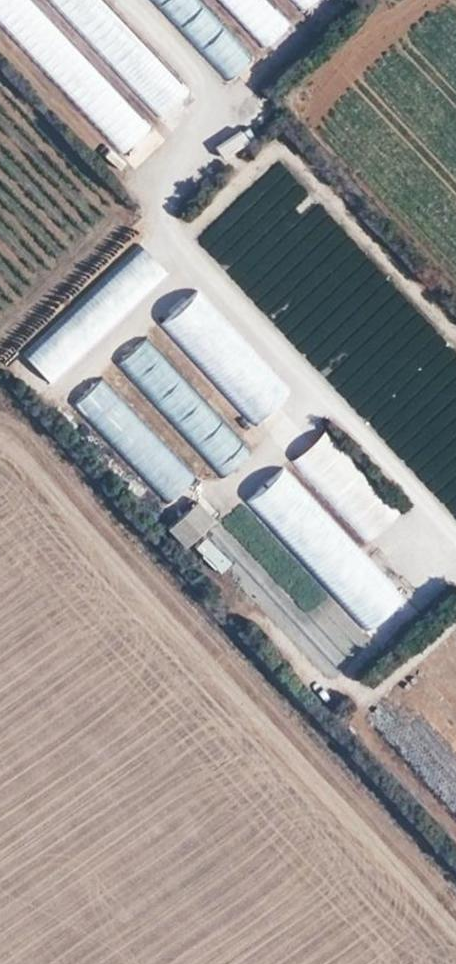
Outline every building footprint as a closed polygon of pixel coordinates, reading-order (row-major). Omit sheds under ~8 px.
[(186,91),(102,0),(0,0),(0,19),(122,150),(186,91)] [(311,0),(154,0),(224,78),(311,0)] [(140,241),(22,351),(51,382),(169,272),(140,241)] [(156,319),(254,421),(283,392),(185,291),(156,319)] [(121,352),(213,478),(244,455),(151,330),(121,352)] [(70,403),(154,481),(180,454),(96,375),(70,403)] [(360,538),(395,510),(323,424),(289,453),(360,538)] [(180,458),(153,484),(168,499),(194,473),(180,458)] [(283,459),(243,495),(350,614),(334,628),(336,631),(311,653),(326,670),(364,636),(361,632),(404,594),(283,459)] [(190,501),(161,528),(178,547),(208,519),(190,501)] [(205,533),(194,544),(217,568),(229,557),(205,533)]
